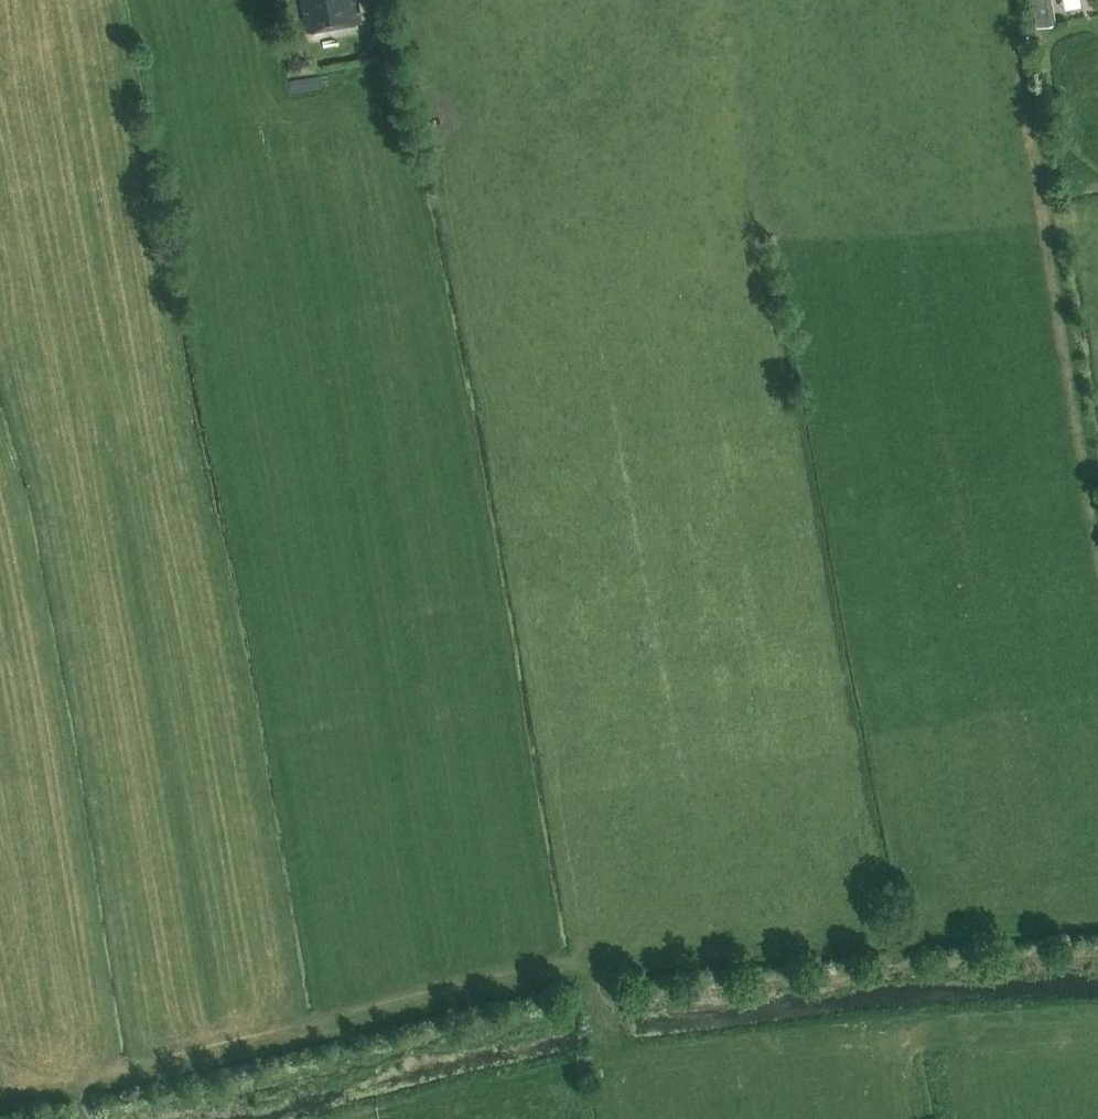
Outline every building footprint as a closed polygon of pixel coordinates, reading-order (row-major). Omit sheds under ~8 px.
[(307,33),(362,23),(358,0),(301,0),(307,33)] [(1037,26),(1054,23),(1051,0),(1033,0),(1037,26)]
